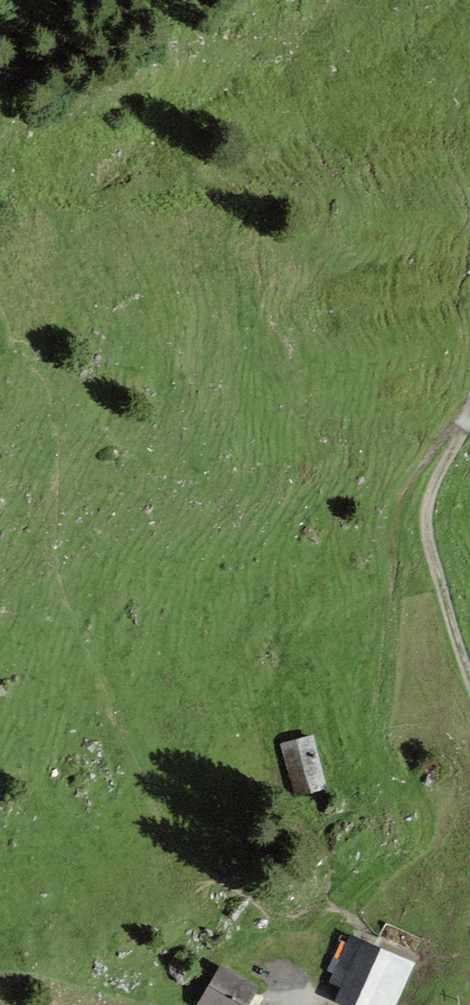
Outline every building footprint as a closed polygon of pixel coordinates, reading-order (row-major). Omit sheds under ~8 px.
[(314,736),(281,744),(294,796),(326,788),(314,736)] [(351,936),(340,961),(334,958),(328,970),(334,973),(330,983),(341,988),(338,996),(336,1000),(346,1004),(397,1004),(415,964),(351,936)] [(222,966),(200,1004),(249,1004),(259,986),(222,966)]
